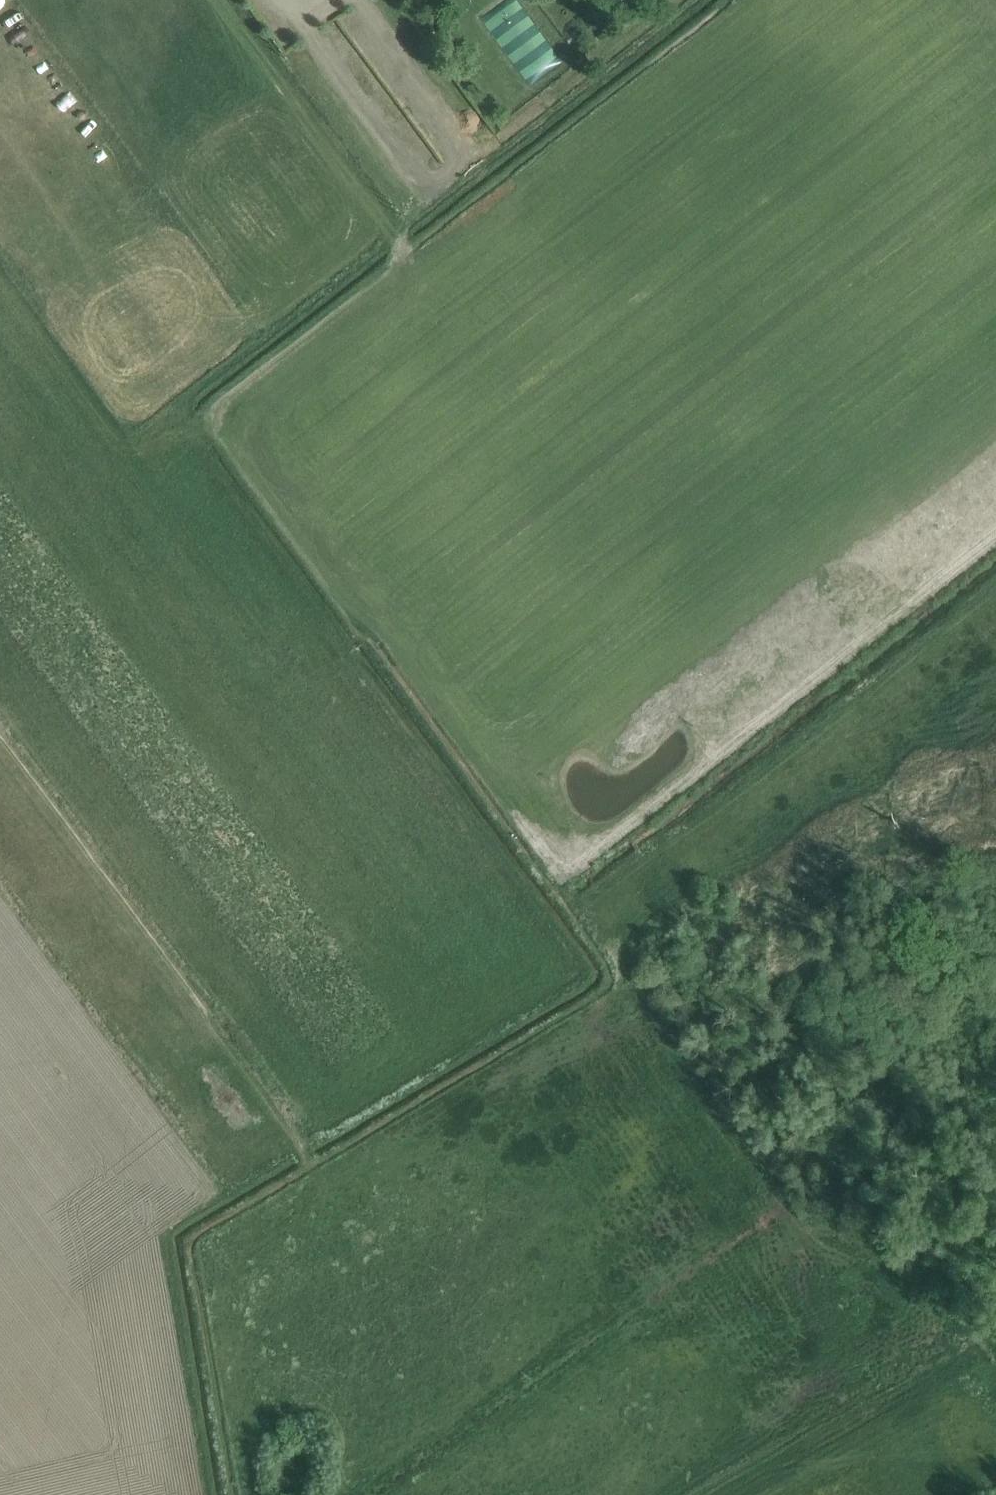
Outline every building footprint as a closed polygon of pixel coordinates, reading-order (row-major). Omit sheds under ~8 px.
[(562,60),(519,0),(514,0),(484,21),(529,84),(562,60)]
